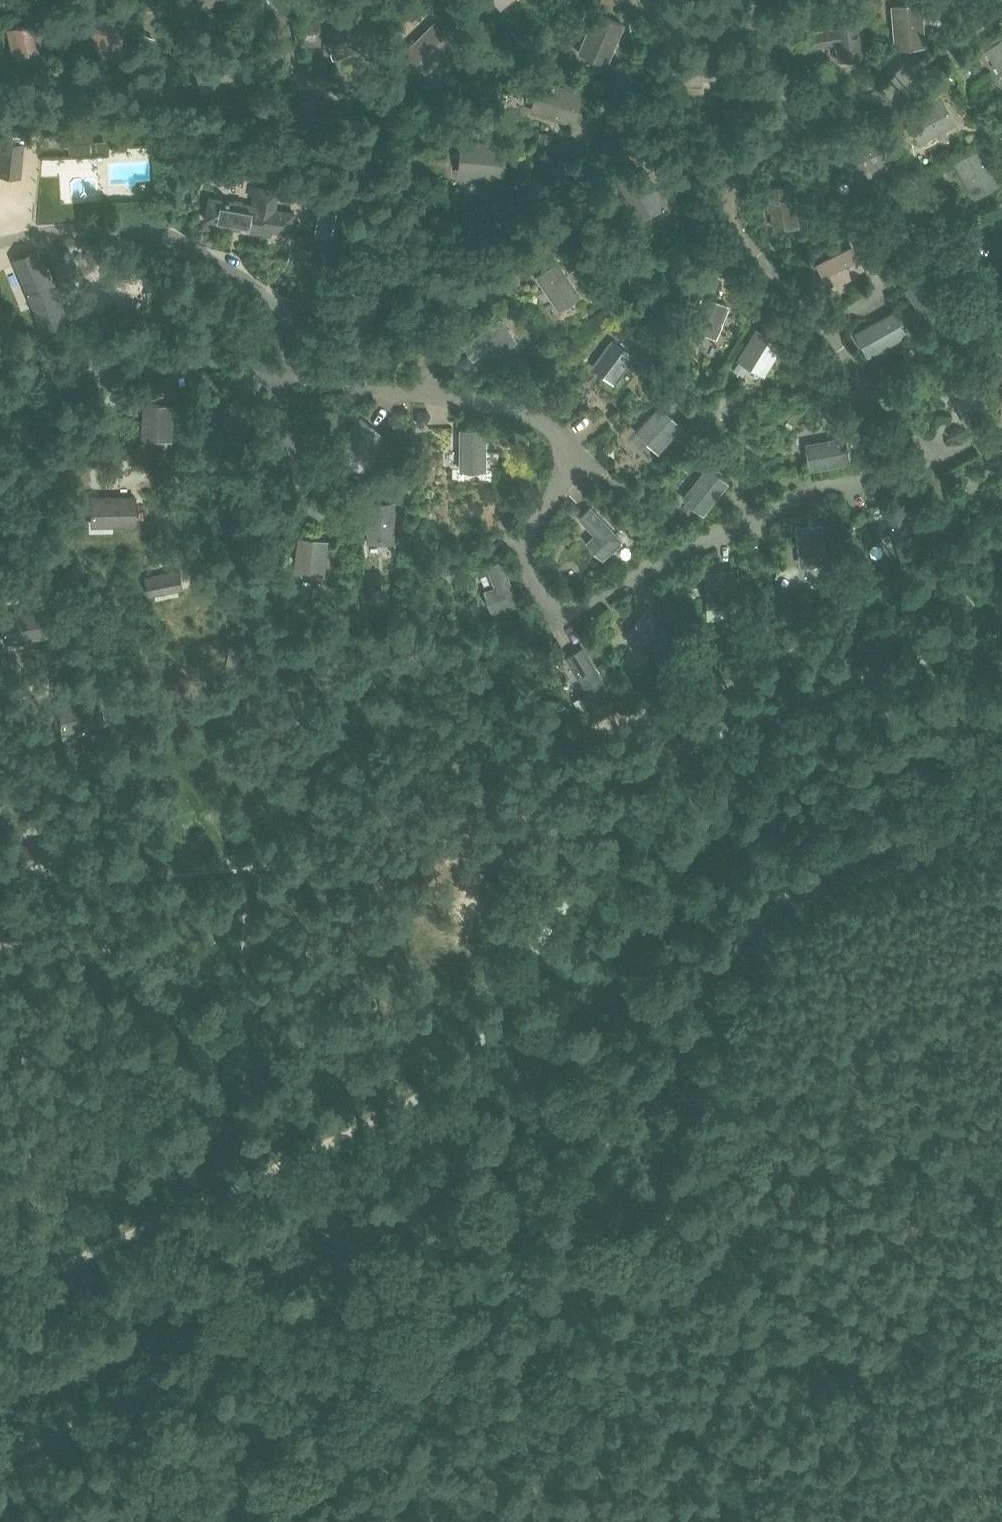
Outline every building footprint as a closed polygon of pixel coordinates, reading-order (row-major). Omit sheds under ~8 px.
[(226,1),(226,0),(180,0),(184,14),(226,1)] [(924,3),(894,6),(897,48),(927,46),(924,3)] [(117,11),(88,20),(102,66),(131,57),(117,11)] [(597,12),(580,52),(609,65),(627,25),(597,12)] [(371,13),(327,28),(337,57),(381,43),(371,13)] [(35,20),(6,26),(16,70),(45,63),(35,20)] [(863,22),(810,31),(813,49),(837,45),(840,61),(869,56),(863,22)] [(437,23),(409,51),(431,74),(460,46),(437,23)] [(986,49),(1001,73),(1001,38),(986,49)] [(384,48),(372,51),(376,66),(388,63),(384,48)] [(205,90),(246,79),(239,51),(198,62),(205,90)] [(685,60),(685,85),(704,85),(704,78),(728,78),(728,52),(709,52),(709,60),(685,60)] [(739,79),(756,80),(757,67),(740,67),(739,79)] [(541,79),(532,109),(577,123),(586,93),(541,79)] [(944,98),(908,118),(923,144),(958,123),(944,98)] [(45,135),(45,147),(69,145),(68,133),(45,135)] [(879,134),(842,155),(855,178),(891,157),(879,134)] [(3,141),(0,173),(0,174),(21,176),(24,143),(3,141)] [(463,142),(460,171),(507,175),(510,146),(463,142)] [(981,147),(955,162),(976,199),(1001,184),(981,147)] [(641,167),(617,180),(638,217),(661,204),(652,188),(657,185),(648,170),(644,172),(641,167)] [(794,183),(769,187),(775,228),(801,224),(794,183)] [(294,211),(275,208),(278,189),(251,184),(250,192),(254,193),(252,203),(210,195),(205,219),(270,232),(271,227),(291,231),(294,211)] [(853,245),(817,263),(828,285),(864,267),(853,245)] [(42,258),(18,268),(44,329),(68,318),(42,258)] [(556,260),(536,274),(559,308),(579,294),(556,260)] [(926,275),(906,287),(926,323),(947,311),(926,275)] [(731,306),(703,294),(689,326),(717,338),(731,306)] [(895,309),(856,332),(870,355),(908,331),(895,309)] [(500,317),(463,344),(474,358),(491,345),(498,354),(517,340),(500,317)] [(757,326),(738,358),(764,374),(783,342),(757,326)] [(614,384),(635,355),(611,338),(591,367),(614,384)] [(258,410),(229,398),(216,432),(246,443),(258,410)] [(173,440),(175,405),(143,403),(141,438),(173,440)] [(659,452),(683,426),(658,404),(635,431),(659,452)] [(359,413),(337,440),(361,461),(384,433),(359,413)] [(463,429),(463,469),(486,469),(487,429),(463,429)] [(810,469),(851,461),(845,434),(805,442),(810,469)] [(683,496),(703,513),(729,482),(709,465),(683,496)] [(91,497),(91,525),(136,525),(136,497),(91,497)] [(883,506),(901,559),(920,553),(902,499),(883,506)] [(369,501),(369,541),(394,541),(395,502),(369,501)] [(593,506),(581,516),(598,534),(589,542),(602,556),(622,538),(593,506)] [(799,566),(827,563),(822,522),(794,526),(799,566)] [(298,536),(294,571),(323,575),(327,540),(298,536)] [(498,588),(486,591),(492,609),(518,601),(504,559),(490,564),(498,588)] [(707,606),(738,605),(736,568),(705,570),(707,606)] [(145,577),(147,595),(185,588),(180,569),(145,577)] [(46,608),(3,614),(7,641),(49,635),(46,608)] [(652,658),(674,634),(646,609),(625,633),(652,658)] [(581,646),(566,655),(593,703),(609,694),(581,646)] [(59,703),(65,732),(106,724),(100,695),(59,703)] [(49,838),(14,848),(21,867),(54,856),(49,838)]
